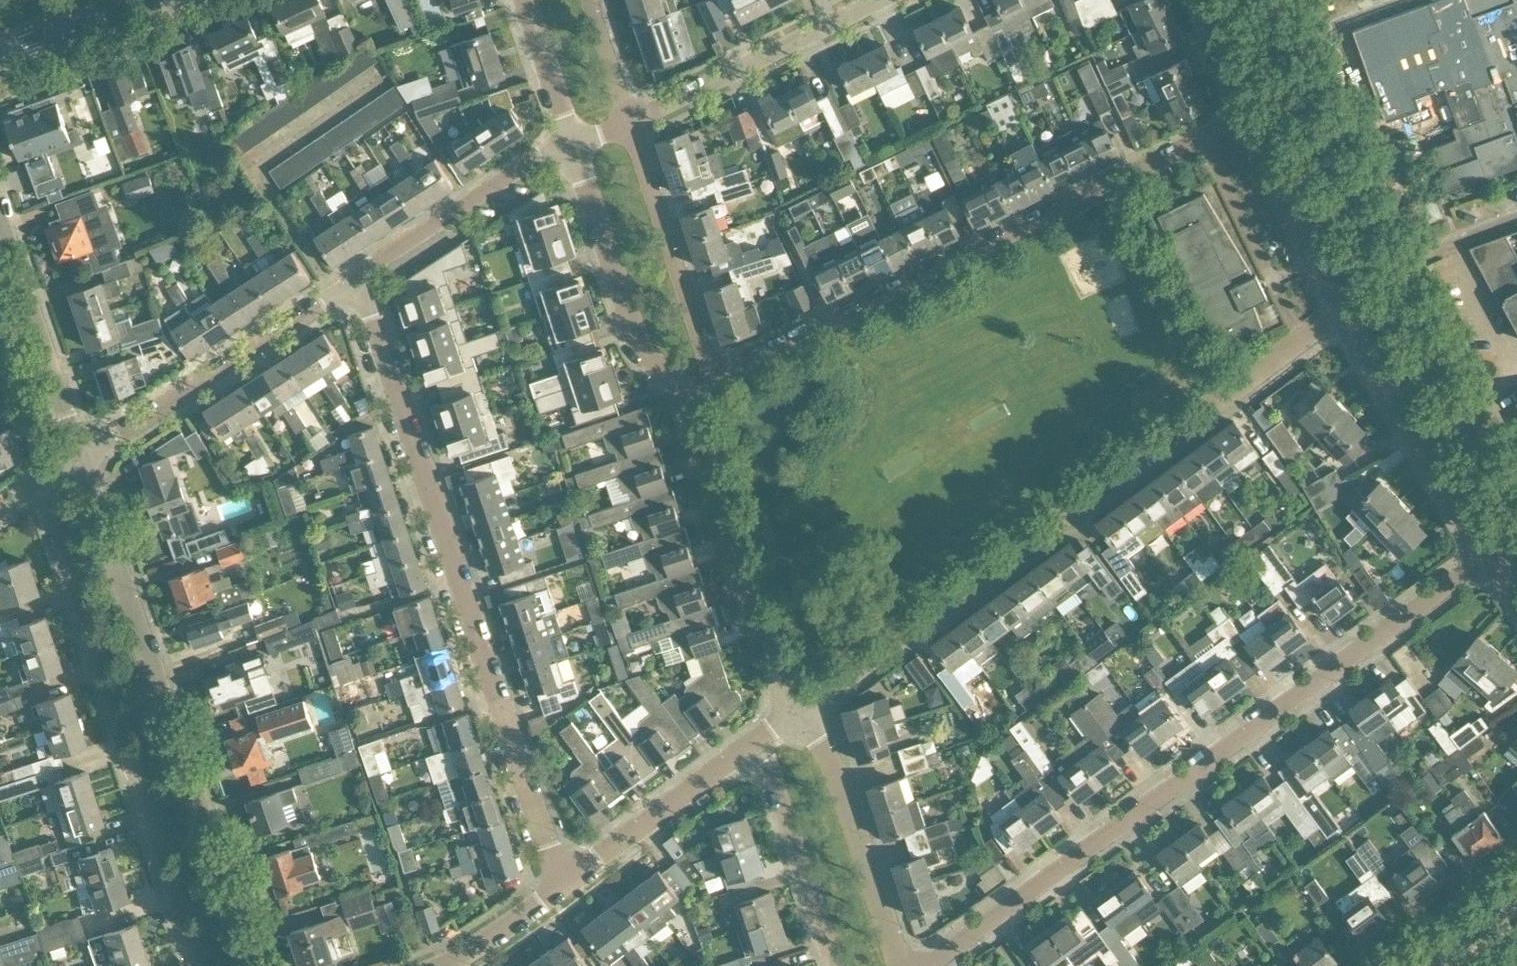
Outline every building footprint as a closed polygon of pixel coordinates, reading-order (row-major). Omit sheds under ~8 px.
[(359,47),(343,11),(328,18),(320,0),(283,0),(273,5),(285,31),(286,31),(291,42),(315,31),(328,62),(359,47)] [(403,29),(421,20),(411,0),(390,0),(403,29)] [(456,11),(462,10),(465,9),(469,21),(476,19),(484,16),(481,4),(480,0),(453,0),(456,11)] [(633,11),(634,11),(638,22),(671,11),(677,9),(674,0),(629,0),(633,11)] [(698,2),(712,30),(727,23),(716,0),(704,0),(698,2)] [(725,10),(734,5),(736,8),(737,7),(743,20),(758,12),(758,11),(769,6),(766,0),(720,0),(725,10)] [(984,15),(988,24),(1009,66),(1018,61),(1012,49),(1014,48),(1013,44),(1008,34),(1020,28),(1018,22),(1032,15),(1024,0),(997,0),(1001,7),(984,15)] [(1032,15),(1054,4),(1052,0),(1024,0),(1032,15)] [(1068,20),(1080,15),(1076,5),(1074,0),(1061,0),(1068,20)] [(1080,15),(1081,16),(1106,4),(1105,0),(1087,0),(1076,5),(1080,15)] [(1120,10),(1131,33),(1172,12),(1166,0),(1139,0),(1120,10)] [(1429,2),(1439,28),(1428,32),(1438,59),(1427,63),(1437,90),(1445,87),(1458,126),(1453,127),(1457,138),(1432,147),(1437,162),(1446,159),(1449,167),(1440,170),(1448,191),(1499,173),(1498,170),(1516,163),(1516,0),(1434,0),(1429,2)] [(1106,4),(1081,16),(1085,28),(1112,15),(1106,4)] [(951,13),(938,19),(955,53),(956,53),(957,56),(971,49),(975,56),(984,52),(988,60),(1003,53),(1004,57),(996,61),(1002,73),(1010,69),(1009,66),(988,24),(973,31),(961,6),(951,11),(951,13)] [(671,11),(638,22),(641,32),(640,33),(645,49),(651,66),(680,56),(669,25),(675,23),(671,11)] [(1172,12),(1131,33),(1135,42),(1131,44),(1138,57),(1183,35),(1172,12)] [(248,16),(211,34),(219,52),(222,59),(228,71),(253,60),(263,55),(267,62),(282,56),(271,33),(258,39),(256,35),(248,16)] [(484,16),(476,19),(478,26),(487,23),(484,16)] [(932,61),(916,69),(926,89),(931,98),(942,93),(934,76),(960,63),(955,53),(938,19),(927,25),(926,23),(916,28),(932,61)] [(1397,32),(1391,19),(1373,27),(1379,40),(1397,32)] [(451,45),(460,72),(465,87),(504,74),(490,32),(451,45)] [(368,42),(359,48),(370,65),(379,58),(368,42)] [(875,50),(862,56),(880,93),(908,80),(915,95),(926,89),(916,69),(905,75),(900,66),(896,68),(884,44),(874,49),(875,50)] [(159,56),(166,75),(173,95),(188,89),(195,109),(209,103),(212,109),(223,105),(216,86),(210,67),(199,71),(190,45),(159,56)] [(359,48),(350,54),(361,71),(370,65),(359,48)] [(350,54),(341,61),(352,77),(361,71),(350,54)] [(282,56),(267,62),(276,84),(271,87),(276,96),(279,103),(287,97),(296,91),(297,90),(291,77),(282,56)] [(851,101),(840,106),(854,135),(862,131),(859,124),(861,122),(852,103),(878,90),(880,93),(862,56),(850,62),(850,61),(840,65),(852,91),(847,93),(851,101)] [(1095,62),(1107,85),(1128,75),(1123,63),(1110,70),(1104,58),(1095,62)] [(1186,58),(1150,76),(1143,80),(1154,102),(1161,99),(1197,81),(1186,58)] [(341,61),(332,67),(343,83),(352,77),(341,61)] [(334,89),(343,83),(332,67),(323,73),(334,89)] [(104,87),(110,102),(111,105),(113,105),(124,133),(112,137),(120,160),(147,150),(139,127),(129,100),(138,96),(138,95),(149,91),(143,75),(131,80),(127,68),(106,75),(110,85),(104,87)] [(326,96),(334,89),(323,73),(314,79),(326,96)] [(1128,75),(1107,85),(1112,96),(1133,85),(1128,75)] [(314,79),(305,85),(317,102),(326,96),(314,79)] [(799,87),(786,94),(803,128),(826,117),(817,99),(808,81),(798,86),(799,87)] [(1043,81),(1031,87),(1036,97),(1049,91),(1043,81)] [(1197,81),(1161,99),(1172,122),(1208,104),(1197,81)] [(386,90),(398,107),(407,101),(395,84),(386,90)] [(308,108),(317,102),(305,85),(297,90),(296,91),(308,108)] [(1091,93),(1090,93),(1099,113),(1110,108),(1100,86),(1090,91),(1091,93)] [(1020,92),(1025,103),(1036,97),(1031,87),(1020,92)] [(411,104),(419,116),(431,113),(462,103),(458,88),(411,104)] [(498,115),(475,130),(490,153),(524,132),(516,120),(518,118),(512,108),(514,106),(508,88),(488,94),(492,107),(498,115)] [(389,113),(398,107),(386,90),(377,96),(389,113)] [(287,97),(299,114),(308,108),(296,91),(287,97)] [(990,107),(988,108),(993,118),(1015,108),(1007,92),(987,102),(990,107)] [(771,93),(761,98),(764,105),(772,120),(765,123),(777,145),(804,132),(803,128),(786,94),(774,100),(771,93)] [(26,162),(34,184),(56,176),(45,149),(71,140),(57,103),(54,104),(51,95),(9,111),(9,112),(12,111),(15,118),(5,122),(19,159),(27,156),(29,161),(26,162)] [(380,119),(389,113),(377,96),(368,102),(380,119)] [(290,120),(299,114),(287,97),(279,103),(278,104),(290,120)] [(371,125),(380,119),(368,102),(359,108),(371,125)] [(269,110),(281,126),(290,120),(278,104),(269,110)] [(839,107),(829,112),(839,133),(834,135),(846,159),(850,157),(855,167),(867,162),(861,149),(854,135),(840,106),(839,107)] [(362,132),(371,125),(359,108),(350,114),(362,132)] [(967,118),(972,129),(993,118),(988,108),(967,118)] [(728,117),(736,140),(737,143),(747,140),(760,134),(751,109),(728,117)] [(269,110),(260,116),(272,133),(281,126),(269,110)] [(431,113),(419,116),(431,136),(441,129),(431,113)] [(341,120),(353,138),(362,132),(350,114),(341,120)] [(1133,114),(1122,119),(1133,142),(1144,136),(1133,114)] [(260,116),(251,122),(263,139),(272,133),(260,116)] [(1076,124),(1077,126),(1084,140),(1085,139),(1098,166),(1120,155),(1119,154),(1122,152),(1115,136),(1111,138),(1101,118),(1087,124),(1085,120),(1076,124)] [(344,144),(353,138),(341,120),(332,127),(344,144)] [(242,128),(254,145),(263,139),(251,122),(242,128)] [(1077,126),(1056,137),(1076,176),(1098,166),(1085,139),(1084,140),(1077,126)] [(335,150),(341,146),(344,144),(332,127),(323,133),(335,150)] [(233,134),(245,151),(254,145),(242,128),(233,134)] [(466,169),(490,153),(475,130),(451,145),(450,145),(466,169)] [(664,151),(668,165),(704,153),(699,139),(691,142),(687,132),(658,141),(661,152),(664,151)] [(314,139),(326,156),(335,150),(323,133),(314,139)] [(224,141),(236,157),(245,151),(233,134),(224,141)] [(1057,139),(1036,149),(1054,187),(1076,176),(1056,137),(1057,139)] [(344,144),(341,146),(347,154),(359,146),(353,138),(344,144)] [(390,145),(397,155),(406,149),(400,138),(390,145)] [(314,139),(305,145),(317,162),(326,156),(314,139)] [(1031,142),(1010,152),(1014,160),(1033,197),(1054,187),(1036,149),(1035,149),(1031,142)] [(305,145),(296,151),(308,168),(317,162),(305,145)] [(907,148),(893,155),(898,166),(899,165),(900,166),(915,159),(913,156),(909,147),(907,148)] [(406,149),(397,155),(403,165),(413,158),(406,149)] [(779,149),(766,154),(774,178),(788,174),(779,149)] [(299,174),(308,168),(296,151),(287,157),(299,174)] [(1019,172),(998,182),(1011,208),(1033,197),(1014,160),(1010,152),(1019,172)] [(704,153),(668,165),(673,179),(671,180),(674,191),(712,178),(704,153)] [(290,181),(299,174),(287,157),(278,163),(290,181)] [(955,158),(946,162),(971,215),(976,225),(989,219),(1011,208),(998,182),(984,190),(982,186),(971,184),(970,184),(957,157),(955,158)] [(435,158),(415,171),(433,200),(454,187),(435,158)] [(884,159),(872,165),(877,176),(889,170),(884,159)] [(282,186),(290,181),(278,163),(269,170),(282,186)] [(362,190),(349,199),(373,239),(393,226),(369,188),(364,191),(357,181),(368,174),(360,163),(350,170),(362,190)] [(877,176),(872,165),(859,171),(865,181),(877,176)] [(711,179),(715,191),(751,180),(747,168),(730,173),(711,179)] [(415,171),(395,184),(414,212),(433,200),(415,171)] [(310,173),(305,176),(315,193),(315,194),(321,190),(310,173)] [(149,174),(123,183),(128,201),(154,192),(149,174)] [(373,183),(368,174),(357,181),(364,191),(369,188),(393,226),(414,212),(395,184),(394,184),(387,174),(373,183)] [(788,174),(774,178),(777,188),(791,184),(788,174)] [(855,186),(850,176),(828,187),(833,197),(855,186)] [(710,206),(682,216),(686,227),(688,226),(693,240),(720,231),(715,217),(727,213),(723,202),(754,192),(751,180),(715,191),(719,203),(710,206)] [(833,197),(828,187),(807,197),(812,207),(833,197)] [(47,193),(50,202),(64,197),(60,188),(46,193),(47,193)] [(545,188),(508,212),(518,244),(564,229),(557,206),(551,207),(545,190),(546,189),(545,188)] [(310,196),(317,207),(327,200),(321,190),(315,194),(315,193),(310,196)] [(55,226),(49,228),(60,258),(71,254),(74,263),(91,257),(96,272),(103,270),(121,264),(96,191),(58,204),(63,218),(53,221),(55,226)] [(945,207),(924,218),(937,244),(960,234),(954,222),(966,216),(955,193),(942,200),(945,207)] [(1157,215),(1166,233),(1222,347),(1262,327),(1253,304),(1267,297),(1256,274),(1253,275),(1204,193),(1157,215)] [(334,209),(327,200),(317,207),(323,216),(328,213),(335,223),(354,251),(373,239),(349,199),(334,209)] [(924,218),(916,202),(895,213),(903,228),(916,255),(937,244),(924,218)] [(204,206),(209,219),(221,215),(218,207),(213,203),(204,206)] [(315,236),(322,248),(333,265),(354,251),(335,223),(315,236)] [(795,224),(781,231),(807,283),(819,278),(829,298),(851,287),(825,235),(805,245),(795,224)] [(874,227),(853,237),(873,276),(894,266),(881,239),(877,231),(876,231),(874,227)] [(916,255),(903,228),(881,239),(894,266),(916,255)] [(564,229),(518,244),(530,280),(570,267),(567,255),(578,251),(578,250),(572,252),(564,229)] [(247,237),(254,248),(264,241),(257,230),(247,237)] [(834,230),(825,235),(851,287),(873,276),(853,237),(841,243),(834,230)] [(1469,247),(1497,302),(1499,305),(1500,304),(1499,302),(1503,300),(1516,325),(1516,254),(1506,235),(1516,231),(1516,230),(1469,247)] [(720,231),(693,240),(697,253),(695,254),(699,265),(729,255),(733,268),(739,265),(761,259),(761,258),(758,245),(742,251),(739,242),(733,239),(724,243),(720,231)] [(767,246),(769,255),(785,250),(778,237),(770,239),(767,246)] [(264,241),(254,248),(260,257),(270,250),(264,241)] [(463,241),(403,281),(403,283),(404,283),(408,294),(402,296),(410,320),(416,318),(456,305),(445,269),(470,261),(463,241)] [(171,242),(158,248),(166,260),(178,252),(171,242)] [(293,251),(272,264),(291,292),(311,279),(293,251)] [(734,281),(707,290),(710,301),(712,300),(717,314),(744,305),(755,302),(747,280),(778,270),(773,255),(761,259),(739,265),(744,278),(734,281)] [(207,263),(214,274),(224,267),(217,256),(207,263)] [(107,281),(71,293),(81,321),(110,310),(106,298),(123,292),(118,279),(133,274),(128,261),(122,263),(121,264),(103,270),(107,281)] [(272,264),(252,277),(271,305),(291,292),(272,264)] [(224,267),(214,274),(220,283),(230,277),(224,267)] [(570,267),(530,280),(541,315),(588,300),(580,277),(574,279),(570,267)] [(252,277),(233,290),(251,318),(271,305),(252,277)] [(167,289),(174,299),(184,292),(177,282),(167,289)] [(786,291),(788,295),(797,312),(812,305),(804,287),(802,284),(786,291)] [(233,290),(213,303),(231,331),(251,318),(233,290)] [(184,292),(174,299),(181,309),(191,302),(184,292)] [(588,300),(541,315),(553,352),(594,338),(590,326),(601,323),(601,321),(595,323),(588,300)] [(755,302),(744,305),(717,314),(721,328),(719,329),(723,340),(752,330),(752,329),(762,325),(755,302)] [(213,303),(193,316),(211,344),(231,331),(213,303)] [(456,305),(416,318),(420,330),(408,333),(408,335),(414,333),(422,356),(468,341),(467,339),(456,305)] [(110,310),(81,321),(90,346),(125,334),(129,346),(139,342),(152,337),(164,333),(160,321),(149,325),(135,330),(131,317),(115,322),(110,310)] [(172,329),(179,340),(190,357),(211,344),(193,316),(172,329)] [(505,328),(510,343),(523,339),(518,324),(505,328)] [(468,341),(422,356),(429,379),(435,377),(439,389),(480,376),(473,355),(503,346),(498,330),(467,339),(468,341)] [(324,332),(304,345),(323,373),(329,383),(324,386),(330,395),(340,389),(334,380),(338,378),(331,367),(343,360),(332,344),(334,340),(329,334),(326,333),(324,332)] [(152,337),(139,342),(144,355),(172,346),(164,333),(152,337)] [(535,395),(536,397),(611,372),(604,348),(598,350),(594,338),(553,352),(559,372),(531,382),(532,384),(535,395)] [(323,373),(304,345),(285,357),(303,386),(323,373)] [(526,351),(514,354),(516,363),(528,360),(526,351)] [(98,369),(103,384),(98,385),(102,396),(106,395),(107,397),(135,388),(130,374),(142,369),(138,356),(98,369)] [(285,357),(265,370),(289,408),(284,412),(290,422),(300,416),(293,405),(295,404),(289,395),(303,386),(285,357)] [(265,370),(244,383),(263,412),(273,406),(278,415),(284,412),(289,408),(265,370)] [(611,372),(536,397),(540,412),(571,402),(577,423),(618,410),(618,409),(617,409),(613,398),(625,394),(624,393),(619,395),(611,372)] [(480,376),(439,389),(443,401),(431,405),(432,406),(438,404),(445,427),(491,412),(480,376)] [(1291,406),(1300,416),(1319,436),(1346,411),(1327,391),(1325,393),(1313,379),(1307,384),(1311,388),(1291,406)] [(9,404),(0,381),(0,407),(9,404)] [(244,383),(224,396),(243,425),(263,412),(244,383)] [(528,397),(535,395),(532,384),(525,387),(528,397)] [(340,389),(330,395),(337,406),(342,403),(346,400),(340,389)] [(525,391),(514,394),(517,403),(527,400),(525,391)] [(209,418),(199,424),(209,439),(219,433),(223,439),(232,433),(237,442),(243,438),(249,435),(243,426),(243,425),(224,396),(204,410),(209,418)] [(351,406),(346,400),(342,403),(346,409),(351,406)] [(1263,405),(1252,412),(1263,429),(1290,464),(1304,450),(1281,420),(1276,424),(1263,405)] [(562,433),(563,434),(552,438),(556,449),(566,446),(567,448),(604,436),(608,447),(610,449),(613,451),(616,451),(618,459),(576,473),(576,474),(659,446),(655,447),(648,426),(652,425),(645,406),(562,433)] [(1346,411),(1319,436),(1337,456),(1338,455),(1346,464),(1361,450),(1353,441),(1364,430),(1346,411)] [(498,434),(491,412),(445,427),(453,451),(458,449),(462,461),(509,446),(504,432),(498,434)] [(290,422),(296,432),(306,426),(300,416),(290,422)] [(1234,420),(1213,435),(1239,469),(1259,454),(1234,420)] [(344,465),(344,466),(382,453),(374,426),(352,433),(356,447),(321,459),(325,471),(344,465)] [(20,455),(9,428),(0,432),(0,463),(20,455)] [(155,460),(143,464),(143,465),(151,486),(148,487),(152,498),(149,500),(155,518),(159,516),(166,536),(175,561),(231,541),(226,527),(186,542),(184,535),(202,529),(192,501),(187,503),(175,468),(170,455),(192,448),(196,454),(199,458),(210,450),(207,446),(196,429),(185,436),(182,431),(152,451),(155,460)] [(249,435),(243,438),(250,448),(260,441),(254,431),(249,435)] [(1213,435),(1194,450),(1222,487),(1223,487),(1220,483),(1239,469),(1213,435)] [(556,449),(552,438),(541,441),(545,452),(556,449)] [(260,441),(250,448),(256,457),(245,465),(250,475),(272,469),(262,454),(267,451),(260,441)] [(659,446),(576,474),(580,488),(618,475),(621,487),(623,489),(626,491),(629,491),(632,499),(589,513),(589,514),(672,486),(672,485),(668,487),(662,466),(665,465),(659,446)] [(1262,457),(1276,475),(1278,473),(1289,490),(1297,485),(1286,467),(1272,449),(1262,457)] [(1194,450),(1175,464),(1202,500),(1203,500),(1204,501),(1222,487),(1194,450)] [(382,453),(344,466),(353,491),(357,489),(358,490),(391,478),(382,453)] [(468,480),(462,483),(469,506),(503,495),(499,481),(510,478),(516,476),(509,454),(465,469),(468,480)] [(25,459),(13,464),(16,472),(28,467),(25,459)] [(1175,464),(1156,478),(1182,514),(1202,500),(1175,464)] [(295,466),(274,475),(278,487),(289,484),(300,480),(295,466)] [(1335,469),(1304,487),(1310,498),(1331,486),(1342,480),(1335,469)] [(551,493),(562,489),(558,477),(547,480),(551,493)] [(391,478),(358,490),(366,515),(372,513),(373,514),(400,505),(391,478)] [(1156,478),(1136,492),(1163,529),(1182,514),(1156,478)] [(1362,481),(1345,497),(1372,526),(1399,501),(1381,481),(1371,490),(1362,481)] [(289,484),(278,487),(286,514),(297,510),(289,484)] [(672,486),(589,514),(579,517),(582,527),(592,524),(593,528),(631,515),(634,527),(636,529),(639,531),(642,531),(645,539),(602,553),(685,526),(685,525),(681,527),(675,506),(678,505),(672,486)] [(1331,486),(1310,498),(1316,509),(1337,497),(1331,486)] [(1136,492),(1117,507),(1144,543),(1154,535),(1163,529),(1136,492)] [(503,495),(469,506),(477,528),(511,517),(503,495)] [(1399,501),(1372,526),(1377,530),(1391,545),(1400,555),(1415,542),(1425,531),(1416,521),(1417,520),(1399,501)] [(400,505),(373,514),(376,524),(372,525),(377,541),(374,542),(374,543),(408,531),(400,505)] [(1117,507),(1098,521),(1114,543),(1103,551),(1102,550),(1101,551),(1127,586),(1137,578),(1130,568),(1134,565),(1127,556),(1144,543),(1117,507)] [(562,525),(573,522),(569,509),(558,513),(562,525)] [(346,514),(348,522),(362,518),(359,510),(346,514)] [(511,517),(477,528),(484,551),(518,539),(511,517)] [(365,528),(362,518),(348,522),(352,532),(365,528)] [(1263,519),(1252,527),(1259,537),(1269,530),(1270,529),(1263,519)] [(562,525),(557,527),(562,540),(564,540),(577,535),(573,522),(562,525)] [(1439,524),(1431,529),(1437,537),(1445,531),(1439,524)] [(685,526),(602,553),(607,567),(644,555),(648,567),(649,569),(652,570),(655,571),(658,579),(615,593),(698,566),(698,565),(695,566),(688,546),(691,545),(685,526)] [(1252,527),(1233,541),(1240,551),(1259,537),(1252,527)] [(319,549),(330,545),(325,530),(313,534),(319,549)] [(367,573),(367,574),(382,569),(400,563),(417,557),(408,531),(374,543),(378,555),(374,556),(378,570),(367,573)] [(1346,535),(1338,543),(1345,550),(1353,542),(1346,535)] [(518,539),(484,551),(491,574),(498,572),(502,583),(535,572),(532,560),(525,562),(518,539)] [(222,564),(245,556),(239,541),(217,550),(222,564)] [(1240,551),(1233,541),(1222,549),(1229,559),(1240,551)] [(1070,542),(1050,557),(1075,591),(1095,576),(1102,585),(1103,584),(1112,596),(1123,588),(1098,554),(1086,563),(1070,542)] [(1269,544),(1258,551),(1264,559),(1285,587),(1286,586),(1301,606),(1310,600),(1317,609),(1321,606),(1331,619),(1355,601),(1337,578),(1325,562),(1298,582),(1269,544)] [(1211,553),(1192,567),(1194,570),(1201,579),(1212,571),(1220,565),(1211,553)] [(382,569),(367,574),(371,588),(389,582),(393,595),(426,584),(417,557),(400,563),(382,569)] [(1050,557),(1030,571),(1055,605),(1062,614),(1082,600),(1075,591),(1050,557)] [(341,558),(329,562),(331,570),(344,566),(341,558)] [(1264,559),(1255,566),(1276,594),(1285,587),(1264,559)] [(34,593),(29,578),(31,577),(26,560),(15,563),(14,561),(0,566),(0,604),(34,593)] [(1353,572),(1356,575),(1379,607),(1390,600),(1364,564),(1353,572)] [(698,566),(615,593),(620,607),(657,595),(661,606),(663,609),(665,610),(668,610),(671,619),(628,633),(711,606),(711,605),(708,606),(701,586),(705,585),(698,566)] [(196,568),(190,570),(171,576),(181,608),(200,601),(207,599),(206,596),(212,594),(216,606),(243,597),(242,595),(252,592),(247,579),(238,582),(214,591),(206,567),(197,570),(196,568)] [(1182,594),(1201,579),(1194,570),(1183,578),(1174,585),(1180,592),(1182,594)] [(1030,571),(1011,586),(1036,619),(1055,605),(1030,571)] [(544,575),(504,589),(508,600),(501,602),(508,625),(556,610),(544,575)] [(1171,581),(1164,587),(1172,598),(1180,592),(1174,585),(1171,581)] [(1011,586),(991,600),(1009,624),(1009,623),(1020,638),(1039,624),(1036,619),(1011,586)] [(351,590),(336,594),(340,610),(356,605),(351,590)] [(429,596),(394,607),(402,634),(438,622),(429,596)] [(586,600),(590,612),(594,622),(605,618),(597,596),(586,600)] [(321,600),(324,607),(331,605),(329,597),(321,600)] [(1297,644),(1307,637),(1279,598),(1257,613),(1260,618),(1284,651),(1296,642),(1297,644)] [(216,616),(188,625),(195,646),(214,639),(222,637),(219,628),(253,616),(253,614),(260,612),(257,600),(249,603),(248,601),(234,606),(215,612),(216,616)] [(991,600),(972,614),(990,638),(1009,624),(991,600)] [(1218,624),(1233,644),(1243,637),(1265,668),(1274,661),(1273,659),(1284,651),(1260,618),(1239,633),(1219,605),(1210,612),(1218,624)] [(711,606),(628,633),(633,647),(670,635),(674,646),(676,649),(678,650),(681,650),(684,659),(721,647),(714,626),(718,625),(711,606)] [(341,620),(336,608),(313,617),(314,620),(318,629),(341,620)] [(556,610),(508,625),(516,648),(550,637),(550,636),(563,632),(556,610)] [(288,627),(284,614),(255,625),(260,638),(288,627)] [(972,614),(953,629),(979,663),(998,649),(990,638),(972,614)] [(0,622),(0,639),(5,656),(20,651),(20,652),(52,642),(44,616),(25,622),(20,624),(17,617),(0,622)] [(601,644),(612,641),(605,618),(594,622),(601,644)] [(314,620),(291,628),(297,643),(297,644),(320,636),(318,629),(314,620)] [(438,622),(402,634),(405,646),(420,641),(425,656),(447,648),(438,622)] [(1117,622),(1106,631),(1109,634),(1115,643),(1126,635),(1117,622)] [(1196,658),(1223,696),(1235,688),(1236,689),(1245,683),(1223,651),(1233,644),(1218,624),(1188,646),(1196,658)] [(1088,649),(1095,658),(1106,650),(1115,643),(1109,634),(1106,631),(1102,625),(1082,640),(1088,649)] [(331,658),(343,654),(334,626),(322,630),(331,658)] [(297,643),(291,628),(265,637),(270,653),(297,643)] [(934,643),(945,659),(951,667),(959,678),(979,663),(953,629),(934,643)] [(1468,688),(1475,680),(1498,653),(1478,635),(1449,669),(1457,676),(1456,678),(1468,688)] [(550,637),(516,648),(523,670),(557,659),(550,637)] [(32,691),(28,678),(60,667),(52,642),(20,652),(25,667),(19,669),(23,681),(0,689),(0,701),(32,691)] [(616,642),(606,646),(612,667),(623,664),(620,655),(616,642)] [(641,673),(691,742),(692,742),(677,721),(688,713),(701,730),(720,716),(722,719),(738,707),(740,705),(741,702),(742,699),(741,697),(741,695),(739,692),(738,691),(736,689),(734,688),(731,688),(718,649),(721,647),(684,659),(685,660),(698,655),(704,673),(687,685),(686,687),(685,690),(686,693),(679,698),(675,692),(662,702),(641,673)] [(390,698),(405,692),(455,675),(447,648),(425,656),(429,669),(400,678),(385,683),(390,698)] [(1088,649),(1068,663),(1075,671),(1095,658),(1088,649)] [(1475,680),(1492,695),(1485,704),(1492,710),(1516,692),(1516,685),(1511,679),(1516,672),(1516,669),(1498,653),(1475,680)] [(213,687),(209,688),(216,708),(236,702),(235,699),(244,696),(249,712),(278,702),(267,671),(268,670),(262,654),(229,666),(230,670),(210,677),(213,687)] [(935,678),(918,654),(905,664),(923,687),(935,678)] [(353,663),(350,656),(328,663),(335,686),(354,679),(358,678),(357,677),(364,674),(359,660),(353,663)] [(1075,671),(1068,663),(1063,656),(1052,663),(1064,681),(1065,680),(1068,684),(1079,677),(1075,671)] [(360,660),(365,674),(374,671),(370,657),(360,660)] [(1109,657),(1107,662),(1110,666),(1115,666),(1117,661),(1114,657),(1109,657)] [(1178,671),(1165,681),(1168,686),(1183,706),(1193,698),(1203,713),(1212,706),(1211,704),(1223,696),(1196,658),(1178,671)] [(556,659),(523,670),(531,693),(538,691),(545,714),(563,708),(561,702),(576,697),(579,694),(574,680),(570,680),(565,681),(557,659),(556,659)] [(1154,688),(1134,703),(1159,738),(1171,729),(1172,731),(1182,724),(1159,693),(1168,686),(1165,681),(1154,666),(1144,673),(1154,688)] [(641,673),(626,678),(643,702),(651,712),(641,720),(639,722),(638,727),(639,729),(633,734),(657,767),(658,767),(656,764),(673,751),(675,754),(691,742),(641,673)] [(455,675),(405,692),(409,704),(421,700),(425,714),(464,701),(455,675)] [(1382,686),(1372,693),(1396,727),(1399,730),(1425,710),(1414,695),(1418,691),(1407,677),(1395,685),(1390,678),(1381,684),(1382,686)] [(961,680),(949,688),(963,708),(975,700),(961,680)] [(1040,684),(1030,691),(1037,701),(1047,693),(1040,684)] [(1026,685),(1015,694),(1026,709),(1037,701),(1030,691),(1026,685)] [(1439,687),(1424,698),(1437,717),(1453,705),(1439,687)] [(1079,692),(1087,702),(1116,742),(1125,735),(1140,754),(1149,748),(1148,746),(1159,738),(1134,703),(1133,701),(1116,714),(1100,693),(1092,698),(1087,691),(1084,693),(1082,690),(1079,692)] [(601,691),(589,699),(617,737),(607,744),(596,753),(595,753),(599,758),(624,792),(642,779),(657,767),(633,734),(601,691)] [(849,720),(854,734),(894,721),(895,721),(887,696),(872,701),(868,691),(857,699),(859,705),(843,710),(847,721),(849,720)] [(68,692),(31,705),(35,717),(40,715),(44,728),(77,718),(68,692)] [(1357,716),(1344,726),(1363,752),(1364,751),(1371,760),(1377,769),(1379,771),(1392,762),(1377,741),(1396,727),(1372,693),(1360,702),(1359,701),(1350,707),(1357,716)] [(261,727),(227,739),(238,773),(248,769),(270,762),(273,761),(268,744),(314,728),(304,699),(257,715),(261,727)] [(1089,734),(1071,747),(1098,783),(1110,774),(1111,775),(1120,769),(1106,749),(1116,742),(1087,702),(1073,713),(1089,734)] [(949,710),(939,716),(947,731),(957,725),(949,710)] [(350,717),(355,732),(370,727),(365,712),(350,717)] [(426,756),(426,757),(477,740),(468,713),(432,725),(441,751),(426,756)] [(239,717),(242,730),(259,727),(256,714),(239,717)] [(528,719),(533,735),(541,731),(548,726),(545,714),(528,719)] [(1480,715),(1470,723),(1478,734),(1488,726),(1480,715)] [(77,718),(44,728),(49,743),(44,745),(47,756),(85,743),(77,718)] [(572,721),(560,730),(583,762),(574,769),(573,769),(573,770),(572,770),(572,771),(572,772),(571,772),(571,773),(571,774),(571,775),(571,776),(572,777),(572,778),(564,783),(587,815),(606,801),(608,804),(624,792),(599,758),(595,753),(596,753),(572,721)] [(894,721),(854,734),(858,748),(856,749),(860,760),(889,750),(885,740),(899,736),(894,721)] [(1451,737),(1458,747),(1460,748),(1478,734),(1470,723),(1451,737)] [(1320,736),(1310,744),(1330,772),(1334,778),(1352,765),(1353,764),(1351,761),(1345,752),(1339,745),(1328,728),(1319,735),(1320,736)] [(1478,734),(1460,748),(1466,757),(1485,743),(1478,734)] [(1451,737),(1441,744),(1449,754),(1450,753),(1458,747),(1451,737)] [(381,738),(359,745),(369,776),(380,772),(374,753),(385,749),(381,738)] [(1512,743),(1505,753),(1516,763),(1516,738),(1512,743)] [(477,740),(426,757),(435,782),(447,777),(448,779),(485,766),(477,740)] [(921,742),(898,750),(902,761),(925,753),(921,742)] [(1086,791),(1098,783),(1071,747),(1056,758),(1058,761),(1053,764),(1042,749),(1039,750),(1033,742),(1033,743),(1027,747),(1026,748),(1064,800),(1063,798),(1072,791),(1078,800),(1087,793),(1086,791)] [(1293,773),(1285,778),(1321,828),(1327,836),(1340,827),(1310,786),(1317,782),(1330,772),(1310,744),(1298,752),(1297,751),(1288,757),(1297,770),(1293,773)] [(1026,748),(1011,759),(1024,776),(1031,785),(1026,788),(1014,797),(1039,830),(1050,822),(1052,824),(1061,817),(1054,807),(1064,800),(1026,748)] [(356,750),(328,759),(310,765),(300,769),(305,782),(361,763),(356,750)] [(936,750),(902,761),(906,773),(941,762),(936,750)] [(1449,754),(1431,767),(1442,783),(1448,779),(1450,782),(1463,772),(1450,753),(1449,754)] [(0,772),(0,785),(34,773),(62,764),(59,754),(0,772)] [(978,781),(996,770),(989,759),(972,770),(978,781)] [(1371,760),(1364,765),(1370,774),(1377,769),(1371,760)] [(444,808),(494,792),(485,766),(448,779),(456,803),(444,808)] [(1431,770),(1416,781),(1428,796),(1442,787),(1440,785),(1431,770)] [(48,783),(39,786),(47,811),(56,808),(62,807),(94,796),(86,771),(48,783)] [(380,772),(369,776),(378,802),(389,798),(380,772)] [(39,786),(34,773),(0,785),(0,799),(39,786)] [(1256,783),(1245,791),(1268,823),(1287,809),(1308,838),(1309,837),(1311,836),(1321,828),(1285,778),(1272,788),(1263,776),(1255,782),(1256,783)] [(874,798),(879,812),(906,803),(898,778),(869,788),(872,799),(874,798)] [(1499,800),(1516,824),(1516,792),(1512,785),(1499,800)] [(278,790),(267,794),(248,801),(258,831),(289,821),(283,805),(298,800),(293,786),(278,791),(278,790)] [(1450,798),(1453,801),(1456,806),(1487,849),(1503,837),(1484,811),(1482,813),(1464,789),(1450,798)] [(1227,809),(1214,818),(1234,845),(1245,838),(1268,823),(1245,791),(1233,800),(1232,798),(1223,805),(1227,809)] [(480,826),(503,818),(494,792),(444,808),(448,821),(460,817),(464,831),(480,826)] [(62,807),(56,808),(65,834),(102,822),(94,796),(62,807)] [(991,824),(994,835),(1003,845),(1012,838),(1019,848),(1028,841),(1027,839),(1039,830),(1014,797),(991,815),(995,821),(991,824)] [(918,799),(906,803),(879,812),(884,825),(881,826),(885,837),(913,828),(913,830),(924,827),(928,838),(951,830),(965,826),(961,815),(947,819),(926,826),(918,799)] [(1458,829),(1452,833),(1471,860),(1487,849),(1456,806),(1453,801),(1443,808),(1458,829)] [(394,808),(383,812),(388,827),(399,823),(394,808)] [(676,859),(693,881),(703,873),(694,861),(714,854),(721,852),(754,841),(746,817),(713,828),(718,841),(684,852),(676,859)] [(511,844),(503,818),(480,826),(484,840),(469,845),(468,843),(456,847),(460,861),(473,857),(488,852),(511,844)] [(291,848),(285,850),(266,857),(278,894),(303,886),(302,883),(319,878),(312,855),(309,846),(345,835),(358,831),(354,819),(293,838),(296,848),(291,850),(291,848)] [(399,823),(388,827),(394,845),(405,842),(399,823)] [(1191,830),(1180,838),(1196,861),(1216,846),(1199,823),(1190,829),(1191,830)] [(900,875),(904,889),(931,880),(926,864),(941,859),(938,848),(955,842),(951,830),(928,838),(931,850),(921,853),(922,856),(894,865),(897,876),(900,875)] [(18,869),(16,864),(14,858),(11,859),(3,835),(0,836),(0,875),(18,869)] [(1398,858),(1388,865),(1401,882),(1413,898),(1437,881),(1433,876),(1448,866),(1426,836),(1412,847),(1411,846),(1397,856),(1398,858)] [(990,857),(975,868),(983,878),(979,881),(986,891),(1005,877),(996,864),(1006,857),(991,837),(981,845),(990,857)] [(1196,861),(1180,838),(1169,847),(1168,846),(1159,852),(1168,864),(1166,866),(1180,885),(1202,868),(1196,861)] [(1245,838),(1234,845),(1247,864),(1253,873),(1264,865),(1258,856),(1260,854),(1255,848),(1253,850),(1245,838)] [(1356,846),(1355,847),(1369,867),(1380,859),(1383,857),(1368,838),(1356,846)] [(714,854),(694,861),(703,873),(704,876),(722,870),(729,892),(755,883),(751,872),(763,868),(754,841),(721,852),(714,854)] [(61,850),(47,854),(51,865),(65,860),(74,887),(87,883),(118,872),(110,847),(91,853),(86,855),(82,843),(61,850)] [(491,863),(480,867),(489,892),(500,884),(498,878),(520,871),(511,844),(488,852),(491,863)] [(1234,845),(1224,853),(1238,872),(1247,864),(1234,845)] [(39,857),(35,846),(12,853),(14,858),(16,864),(39,857)] [(405,870),(417,867),(411,846),(398,850),(405,870)] [(473,857),(460,861),(464,873),(477,869),(473,857)] [(693,881),(676,859),(677,861),(666,869),(682,889),(693,881)] [(22,881),(18,869),(0,875),(0,888),(22,881)] [(659,869),(640,883),(667,920),(675,913),(668,904),(679,896),(659,869)] [(1126,878),(1116,886),(1138,916),(1137,917),(1138,918),(1142,923),(1143,924),(1164,908),(1173,920),(1184,912),(1183,911),(1170,892),(1157,901),(1134,870),(1126,876),(1126,878)] [(118,872),(87,883),(91,896),(85,898),(89,910),(127,898),(118,872)] [(1376,906),(1391,895),(1375,874),(1336,902),(1362,936),(1385,919),(1376,906)] [(1314,878),(1304,885),(1319,905),(1329,898),(1314,878)] [(931,880),(904,889),(909,903),(906,903),(910,914),(939,905),(931,880)] [(640,883),(621,898),(650,936),(668,922),(666,920),(667,920),(640,883)] [(759,895),(755,883),(729,892),(719,895),(724,907),(732,905),(739,928),(778,915),(770,891),(759,895)] [(1180,885),(1170,892),(1183,911),(1193,904),(1180,885)] [(1142,923),(1137,917),(1138,916),(1116,886),(1104,894),(1103,893),(1094,899),(1111,921),(1099,931),(1119,959),(1124,965),(1130,965),(1136,962),(1120,939),(1142,923)] [(369,890),(341,898),(346,915),(374,906),(369,890)] [(22,896),(13,898),(16,909),(25,906),(22,896)] [(621,898),(602,912),(629,948),(634,944),(636,947),(650,936),(621,898)] [(386,930),(401,925),(392,900),(377,905),(386,930)] [(425,933),(427,932),(439,929),(432,905),(418,909),(425,933)] [(582,927),(588,935),(583,939),(595,955),(600,951),(609,963),(623,952),(631,962),(642,954),(636,947),(634,944),(629,948),(602,912),(582,927)] [(1099,931),(1095,926),(1083,936),(1067,914),(1059,920),(1060,921),(1049,929),(1066,953),(1071,960),(1075,965),(1082,965),(1099,953),(1108,965),(1110,965),(1119,959),(1099,931)] [(79,915),(37,929),(41,940),(83,927),(79,915)] [(335,934),(347,930),(342,915),(291,932),(302,965),(308,965),(341,955),(335,934)] [(778,915),(739,928),(738,929),(746,955),(787,942),(778,915)] [(1285,942),(1295,956),(1296,955),(1304,965),(1328,965),(1336,960),(1330,952),(1326,946),(1335,939),(1319,917),(1285,942)] [(1265,919),(1255,927),(1270,946),(1280,939),(1265,919)] [(86,939),(94,964),(143,948),(135,923),(86,939)] [(712,937),(708,925),(697,928),(701,940),(712,937)] [(83,927),(41,940),(42,943),(44,951),(86,937),(83,927)] [(1,957),(42,943),(41,940),(37,929),(35,929),(36,932),(0,944),(0,954),(1,957)] [(1028,943),(1037,955),(1029,961),(1032,965),(1064,965),(1071,961),(1071,960),(1066,953),(1049,929),(1037,938),(1036,937),(1028,943)] [(549,950),(560,965),(584,965),(587,964),(569,936),(549,950)] [(1,957),(4,965),(11,965),(45,955),(44,951),(42,943),(1,957)] [(701,946),(691,953),(697,961),(707,954),(701,946)] [(94,964),(94,965),(97,964),(98,965),(149,965),(143,948),(94,964)] [(529,964),(531,965),(560,965),(549,950),(529,964)] [(1211,952),(1200,959),(1205,965),(1222,965),(1211,952)] [(700,965),(697,961),(691,953),(681,960),(683,964),(680,965),(698,965),(700,965)] [(631,962),(634,965),(646,965),(649,964),(643,956),(642,954),(631,962)] [(742,956),(712,965),(746,965),(742,956)]
